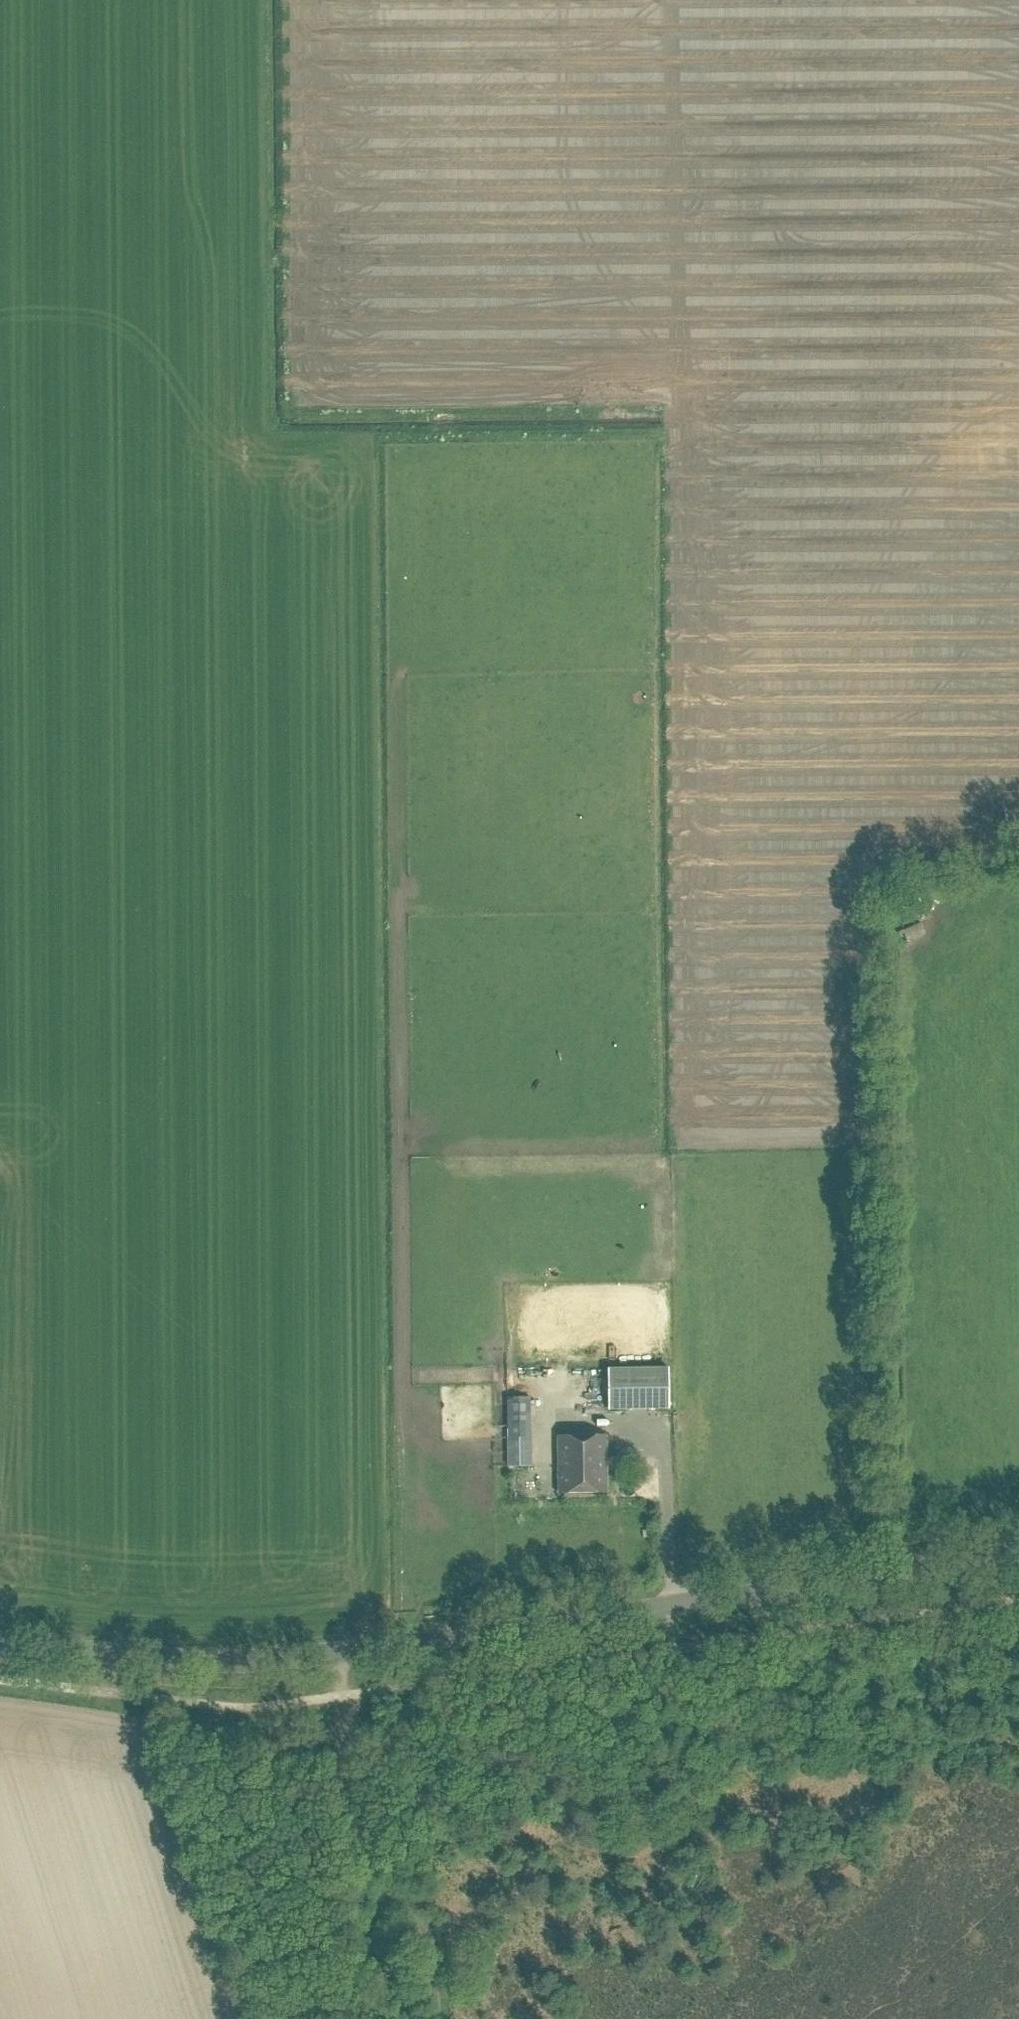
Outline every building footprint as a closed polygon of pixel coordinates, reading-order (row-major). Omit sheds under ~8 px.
[(658,1351),(598,1351),(598,1391),(658,1390),(658,1351)] [(562,1492),(608,1492),(608,1437),(561,1437),(562,1492)] [(528,1466),(528,1438),(520,1438),(514,1438),(514,1466),(520,1466),(528,1466)] [(544,1444),(531,1444),(531,1476),(543,1476),(544,1444)]
